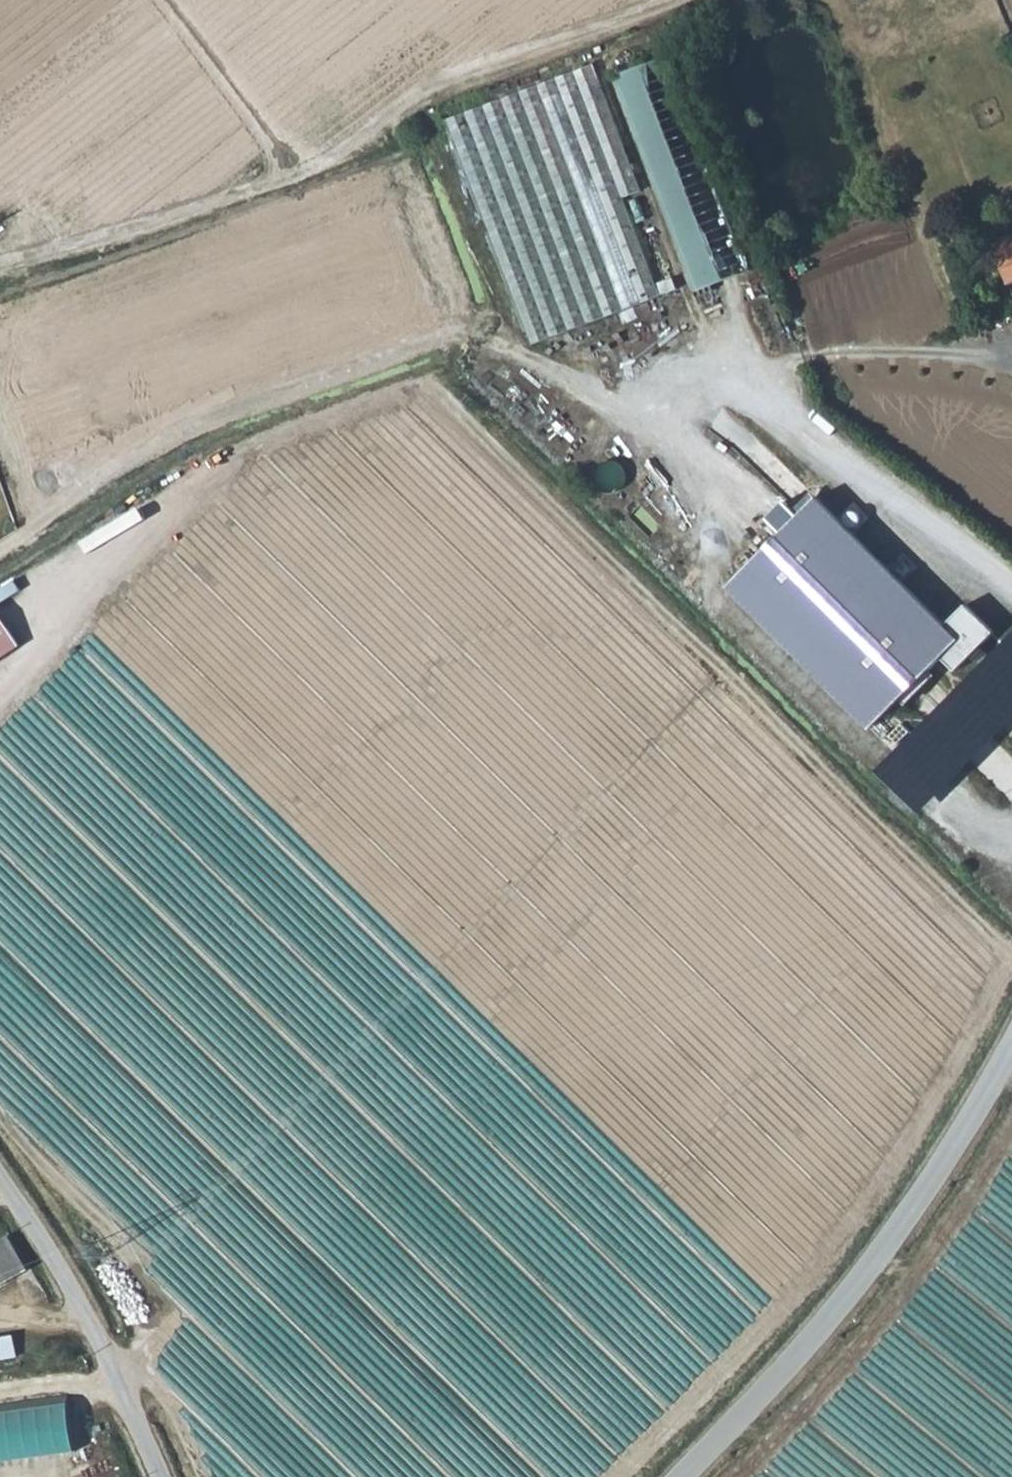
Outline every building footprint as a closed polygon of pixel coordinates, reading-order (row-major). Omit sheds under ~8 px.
[(668,50),(610,71),(691,289),(751,272),(668,50)] [(531,343),(679,289),(596,63),(448,119),(453,134),(531,343)] [(1011,280),(1011,234),(993,241),(1008,281),(1011,280)] [(943,661),(958,675),(996,636),(968,608),(947,629),(818,501),(730,590),(873,732),(943,661)] [(21,642),(0,610),(0,656),(21,642)] [(13,1281),(0,1261),(0,1289),(13,1281)] [(18,1352),(15,1333),(0,1335),(0,1356),(18,1352)] [(82,1458),(77,1407),(0,1415),(0,1466),(82,1458)]
